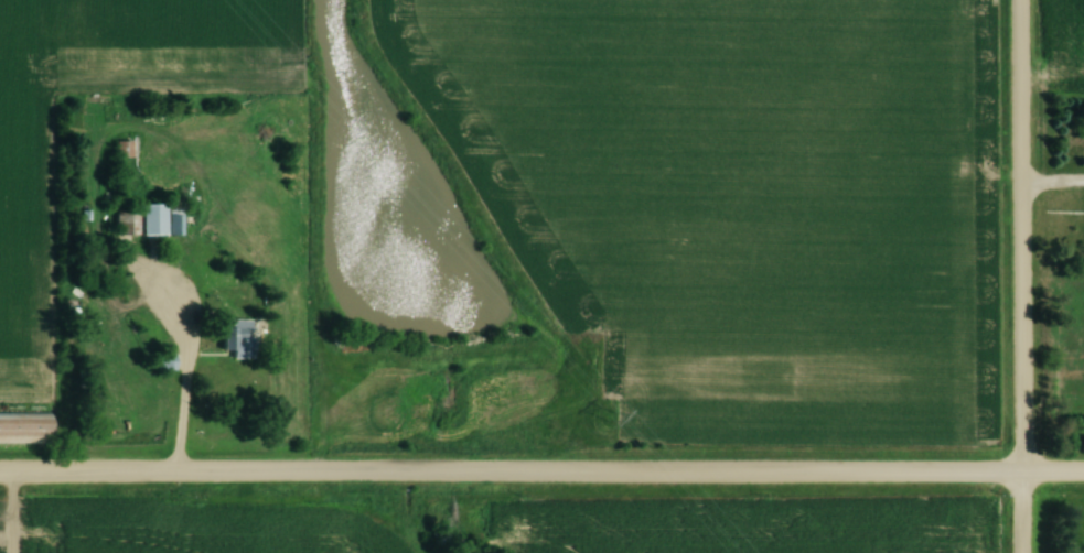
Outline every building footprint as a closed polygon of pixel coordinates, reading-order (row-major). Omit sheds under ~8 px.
[(132,143),(115,143),(115,159),(132,159),(132,143)] [(115,212),(115,237),(180,237),(180,215),(169,215),(169,206),(141,206),(141,212),(115,212)] [(222,352),(232,352),(232,360),(254,360),(254,321),(222,321),(222,352)] [(52,444),(52,413),(0,412),(0,444),(52,444)]
